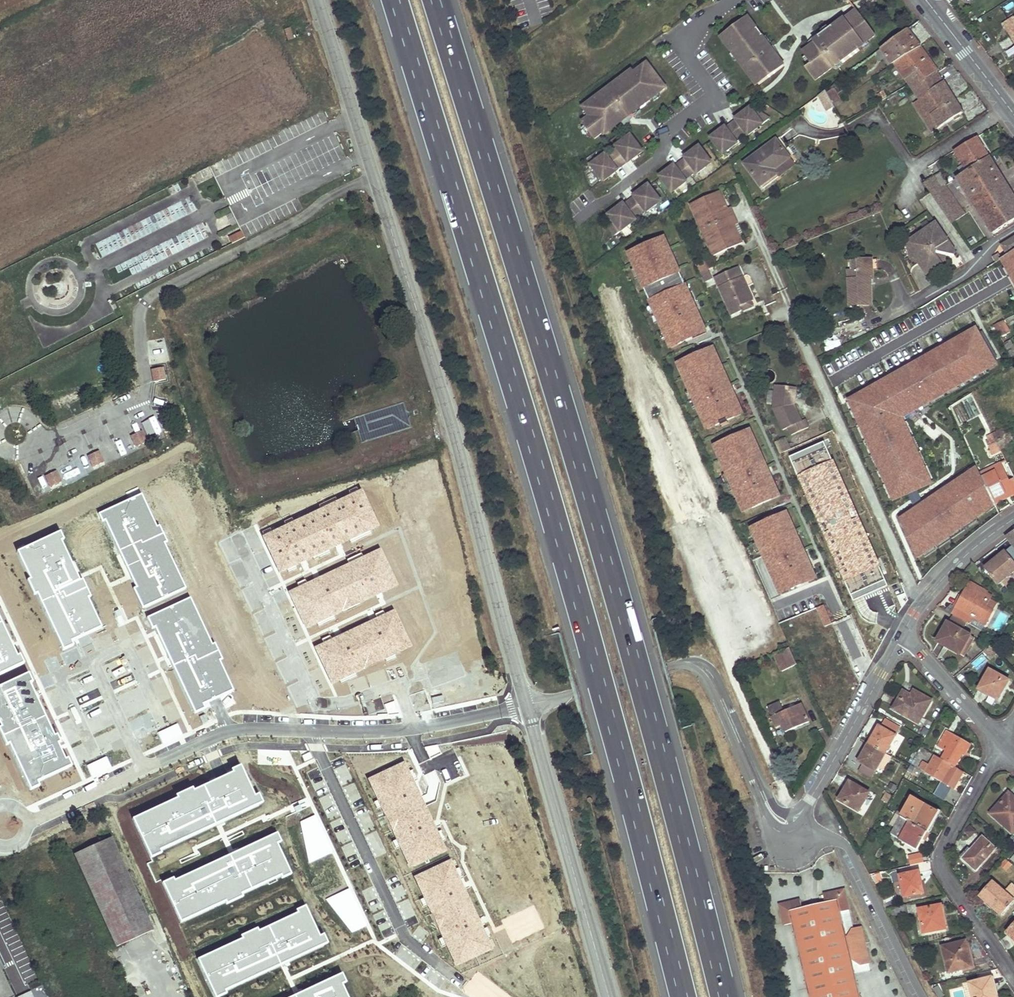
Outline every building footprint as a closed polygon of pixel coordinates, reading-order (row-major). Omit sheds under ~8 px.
[(876,35),(857,11),(833,30),(832,28),(813,42),(815,44),(802,54),(810,65),(805,69),(815,81),(841,62),(843,64),(861,50),(859,48),(876,35)] [(757,30),(748,18),(724,36),(732,48),(730,50),(748,76),(750,74),(759,86),(784,67),(762,37),(764,36),(758,29),(757,30)] [(1004,24),(1011,36),(1013,35),(1013,18),(1004,24)] [(291,27),(285,29),(288,40),(295,38),(291,27)] [(920,46),(907,30),(882,49),(892,64),(894,62),(920,46)] [(939,72),(920,46),(894,62),(906,80),(921,71),(927,80),(938,73),(939,72)] [(892,64),(882,49),(869,58),(879,74),(892,64)] [(666,89),(648,65),(635,74),(633,71),(584,108),(590,117),(582,123),(595,140),(603,134),(604,135),(622,122),(630,120),(628,117),(666,89)] [(958,115),(963,112),(938,73),(927,80),(921,71),(906,80),(910,85),(920,101),(915,105),(933,132),(955,118),(957,120),(960,118),(958,115)] [(841,101),(834,89),(827,93),(833,105),(841,101)] [(828,110),(834,106),(833,105),(827,93),(825,91),(819,95),(828,110)] [(755,112),(751,107),(746,111),(749,115),(745,117),(744,115),(719,132),(721,135),(718,137),(715,134),(710,138),(721,154),(727,149),(728,151),(737,144),(736,142),(746,134),(748,136),(757,129),(756,128),(768,119),(760,113),(755,116),(753,113),(755,112)] [(643,152),(632,138),(626,142),(625,140),(616,146),(618,149),(607,157),(605,155),(597,161),(598,163),(592,167),(603,181),(608,177),(606,174),(609,172),(610,173),(633,157),(632,155),(635,153),(637,156),(643,152)] [(990,158),(978,138),(956,150),(968,171),(990,158)] [(790,158),(776,140),(745,164),(762,186),(778,174),(774,170),(790,158)] [(710,163),(698,147),(693,152),(695,155),(693,157),(691,155),(668,171),(670,174),(667,176),(665,172),(658,176),(671,192),(677,188),(677,189),(686,182),(685,180),(696,172),(697,174),(705,168),(704,167),(710,163)] [(795,165),(790,158),(774,170),(778,174),(779,176),(795,165)] [(990,158),(968,171),(958,178),(953,181),(957,188),(962,185),(993,234),(1013,221),(1013,197),(990,158)] [(210,168),(193,176),(205,203),(222,195),(210,168)] [(947,183),(940,173),(934,176),(941,188),(947,183)] [(941,188),(934,176),(924,182),(930,192),(941,188)] [(966,213),(946,185),(941,188),(931,193),(952,223),(962,216),(966,213)] [(659,201),(648,186),(641,190),(644,194),(641,196),(640,194),(618,211),(619,213),(616,215),(613,211),(606,216),(610,220),(611,220),(613,223),(610,226),(613,236),(626,226),(627,227),(635,220),(633,218),(644,211),(645,213),(654,207),(653,205),(659,201)] [(710,247),(714,256),(743,243),(740,234),(736,236),(732,227),(739,224),(731,207),(728,209),(725,210),(721,201),(724,200),(720,191),(691,204),(695,212),(698,211),(706,228),(714,246),(710,247)] [(706,228),(698,211),(695,212),(703,230),(706,228)] [(226,245),(243,238),(232,213),(215,220),(226,245)] [(914,238),(907,243),(912,257),(916,257),(919,255),(923,260),(919,263),(925,271),(928,268),(934,270),(949,258),(947,256),(948,253),(954,254),(955,250),(939,226),(933,225),(919,234),(921,237),(916,240),(914,238)] [(714,246),(706,228),(703,230),(710,247),(714,246)] [(668,236),(629,251),(667,351),(706,336),(668,236)] [(1001,246),(1008,256),(1013,252),(1013,238),(1001,246)] [(1003,259),(999,253),(993,256),(997,262),(1003,259)] [(873,278),(872,259),(857,260),(857,269),(852,270),(848,270),(849,305),(872,304),(871,284),(868,285),(867,278),(873,278)] [(705,261),(696,265),(700,274),(709,269),(705,261)] [(739,267),(716,278),(733,316),(743,311),(741,307),(753,301),(754,301),(748,287),(745,288),(740,279),(743,277),(739,267)] [(1001,289),(988,267),(984,270),(961,284),(966,293),(960,296),(959,297),(966,310),(1001,289)] [(709,269),(700,274),(704,283),(714,279),(709,269)] [(906,271),(898,275),(910,296),(917,293),(906,271)] [(966,293),(961,284),(955,287),(960,296),(966,293)] [(966,310),(959,297),(954,300),(962,313),(966,310)] [(753,301),(741,307),(743,311),(755,306),(753,301)] [(1010,332),(1004,321),(995,326),(1001,337),(1010,332)] [(1011,340),(1005,344),(1012,357),(1013,356),(1013,345),(1011,340)] [(743,417),(717,347),(677,362),(703,432),(743,417)] [(152,370),(154,381),(165,379),(163,368),(152,370)] [(797,406),(799,390),(777,387),(776,391),(794,393),(793,404),(794,406),(797,406)] [(792,436),(811,427),(807,419),(804,421),(797,406),(794,406),(793,404),(794,393),(776,391),(774,410),(784,431),(789,429),(792,436)] [(153,406),(158,416),(168,412),(163,402),(153,406)] [(1010,432),(1008,428),(993,435),(995,439),(1010,432)] [(86,431),(91,443),(97,441),(91,429),(86,431)] [(741,515),(781,499),(753,429),(713,444),(741,515)] [(131,437),(136,447),(146,442),(141,432),(131,437)] [(1010,432),(995,439),(1001,450),(1013,444),(1013,441),(1010,432)] [(995,439),(993,435),(987,438),(988,441),(986,441),(993,454),(1001,450),(995,439)] [(779,454),(791,449),(786,438),(775,442),(779,454)] [(835,468),(828,451),(797,465),(812,502),(829,495),(822,478),(820,474),(824,473),(835,468)] [(89,456),(93,466),(103,462),(99,452),(89,456)] [(1004,468),(1001,463),(981,472),(982,475),(983,477),(1004,468)] [(1004,468),(983,477),(986,484),(993,499),(1013,489),(1013,478),(1010,480),(1004,468)] [(46,477),(51,487),(61,482),(56,472),(46,477)] [(983,477),(982,475),(959,486),(963,495),(986,484),(983,477)] [(993,499),(986,484),(963,495),(962,496),(973,518),(991,510),(997,507),(995,504),(993,499)] [(993,499),(995,504),(1013,494),(1013,495),(1013,489),(993,499)] [(921,500),(923,503),(926,509),(937,504),(932,494),(921,500)] [(283,506),(293,534),(310,527),(300,500),(283,506)] [(966,531),(953,503),(928,514),(930,518),(941,543),(966,531)] [(1000,514),(997,507),(991,510),(994,517),(1000,514)] [(913,515),(917,524),(930,518),(928,514),(926,509),(913,515)] [(817,582),(790,511),(750,527),(777,597),(817,582)] [(919,568),(947,555),(941,543),(930,518),(917,524),(922,534),(927,546),(920,550),(919,546),(912,548),(914,552),(912,553),(919,568)] [(900,544),(909,540),(908,535),(905,529),(903,525),(899,527),(898,523),(892,526),(900,544)] [(922,534),(917,524),(905,529),(908,535),(909,540),(922,534)] [(1006,536),(1008,539),(1013,545),(1013,546),(1013,531),(1006,536)] [(127,542),(88,560),(127,638),(169,620),(127,542)] [(999,583),(1013,571),(1013,562),(1006,552),(986,567),(999,583)] [(890,583),(881,564),(855,575),(857,581),(850,584),(858,600),(865,597),(862,591),(876,585),(878,588),(890,583)] [(69,567),(30,584),(69,663),(111,644),(69,567)] [(971,582),(968,587),(975,591),(977,586),(971,582)] [(985,590),(977,586),(975,591),(968,587),(965,592),(968,593),(959,609),(955,616),(968,623),(972,616),(986,624),(993,611),(985,606),(989,599),(982,595),(985,590)] [(965,592),(961,589),(953,605),(956,607),(959,609),(968,593),(965,592)] [(0,594),(0,675),(6,688),(48,669),(6,591),(0,594)] [(826,606),(816,608),(822,629),(832,626),(826,606)] [(813,636),(820,633),(815,620),(808,623),(813,636)] [(167,622),(128,640),(168,719),(209,700),(167,622)] [(971,635),(948,622),(937,641),(945,646),(947,643),(961,652),(971,635)] [(797,635),(793,625),(787,627),(791,637),(797,635)] [(975,637),(971,635),(961,652),(947,643),(945,646),(964,656),(975,637)] [(797,664),(789,647),(778,652),(785,669),(797,664)] [(1009,680),(990,670),(979,689),(999,700),(1009,680)] [(48,672),(9,690),(48,769),(85,755),(48,672)] [(933,700),(918,692),(916,697),(912,694),(904,690),(894,709),(920,723),(933,700)] [(810,722),(801,703),(783,711),(779,702),(767,707),(776,727),(782,725),(785,732),(810,722)] [(896,735),(879,726),(870,744),(886,753),(896,735)] [(969,744),(947,731),(938,747),(946,751),(942,759),(953,765),(956,767),(963,754),(969,744)] [(788,736),(791,749),(800,747),(797,734),(788,736)] [(886,753),(870,744),(860,762),(876,771),(886,753)] [(971,745),(969,744),(963,754),(965,756),(971,745)] [(943,782),(953,788),(963,771),(956,767),(953,765),(942,759),(935,755),(929,765),(924,762),(920,768),(926,771),(925,772),(943,782)] [(406,756),(358,768),(389,841),(436,824),(406,756)] [(870,793),(850,782),(840,800),(860,811),(870,793)] [(232,818),(218,783),(138,819),(155,853),(232,818)] [(991,813),(1013,834),(1013,833),(1013,802),(1013,801),(1013,797),(1010,793),(991,813)] [(912,798),(901,817),(927,832),(938,813),(912,798)] [(901,817),(892,833),(917,848),(927,832),(901,817)] [(251,857),(237,823),(157,859),(174,892),(251,857)] [(441,834),(396,850),(429,929),(471,914),(441,834)] [(111,837),(76,853),(117,946),(153,929),(111,837)] [(983,837),(963,859),(977,871),(997,849),(983,837)] [(922,853),(908,856),(910,865),(924,862),(922,853)] [(273,901),(259,866),(179,902),(196,936),(273,901)] [(917,872),(900,876),(905,897),(924,893),(922,883),(919,883),(917,872)] [(981,897),(1002,915),(1013,901),(1013,900),(994,883),(981,897)] [(824,895),(825,903),(803,908),(801,901),(785,904),(786,910),(781,911),(784,925),(793,923),(810,996),(861,996),(852,959),(849,946),(847,937),(841,912),(849,910),(846,896),(840,897),(839,891),(824,895)] [(907,905),(891,908),(893,916),(909,913),(907,905)] [(941,906),(920,910),(924,934),(946,929),(941,906)] [(849,910),(841,912),(847,937),(853,928),(849,910)] [(295,947),(281,912),(201,948),(218,982),(295,947)] [(857,951),(866,949),(860,927),(853,928),(847,937),(849,946),(857,951)] [(966,941),(942,947),(949,973),(969,969),(967,960),(971,959),(966,941)] [(857,951),(849,946),(852,959),(867,956),(866,949),(857,951)] [(121,970),(135,962),(128,950),(115,958),(121,970)] [(0,976),(0,996),(9,996),(0,976)] [(969,983),(973,996),(997,996),(998,996),(993,978),(969,983)]
